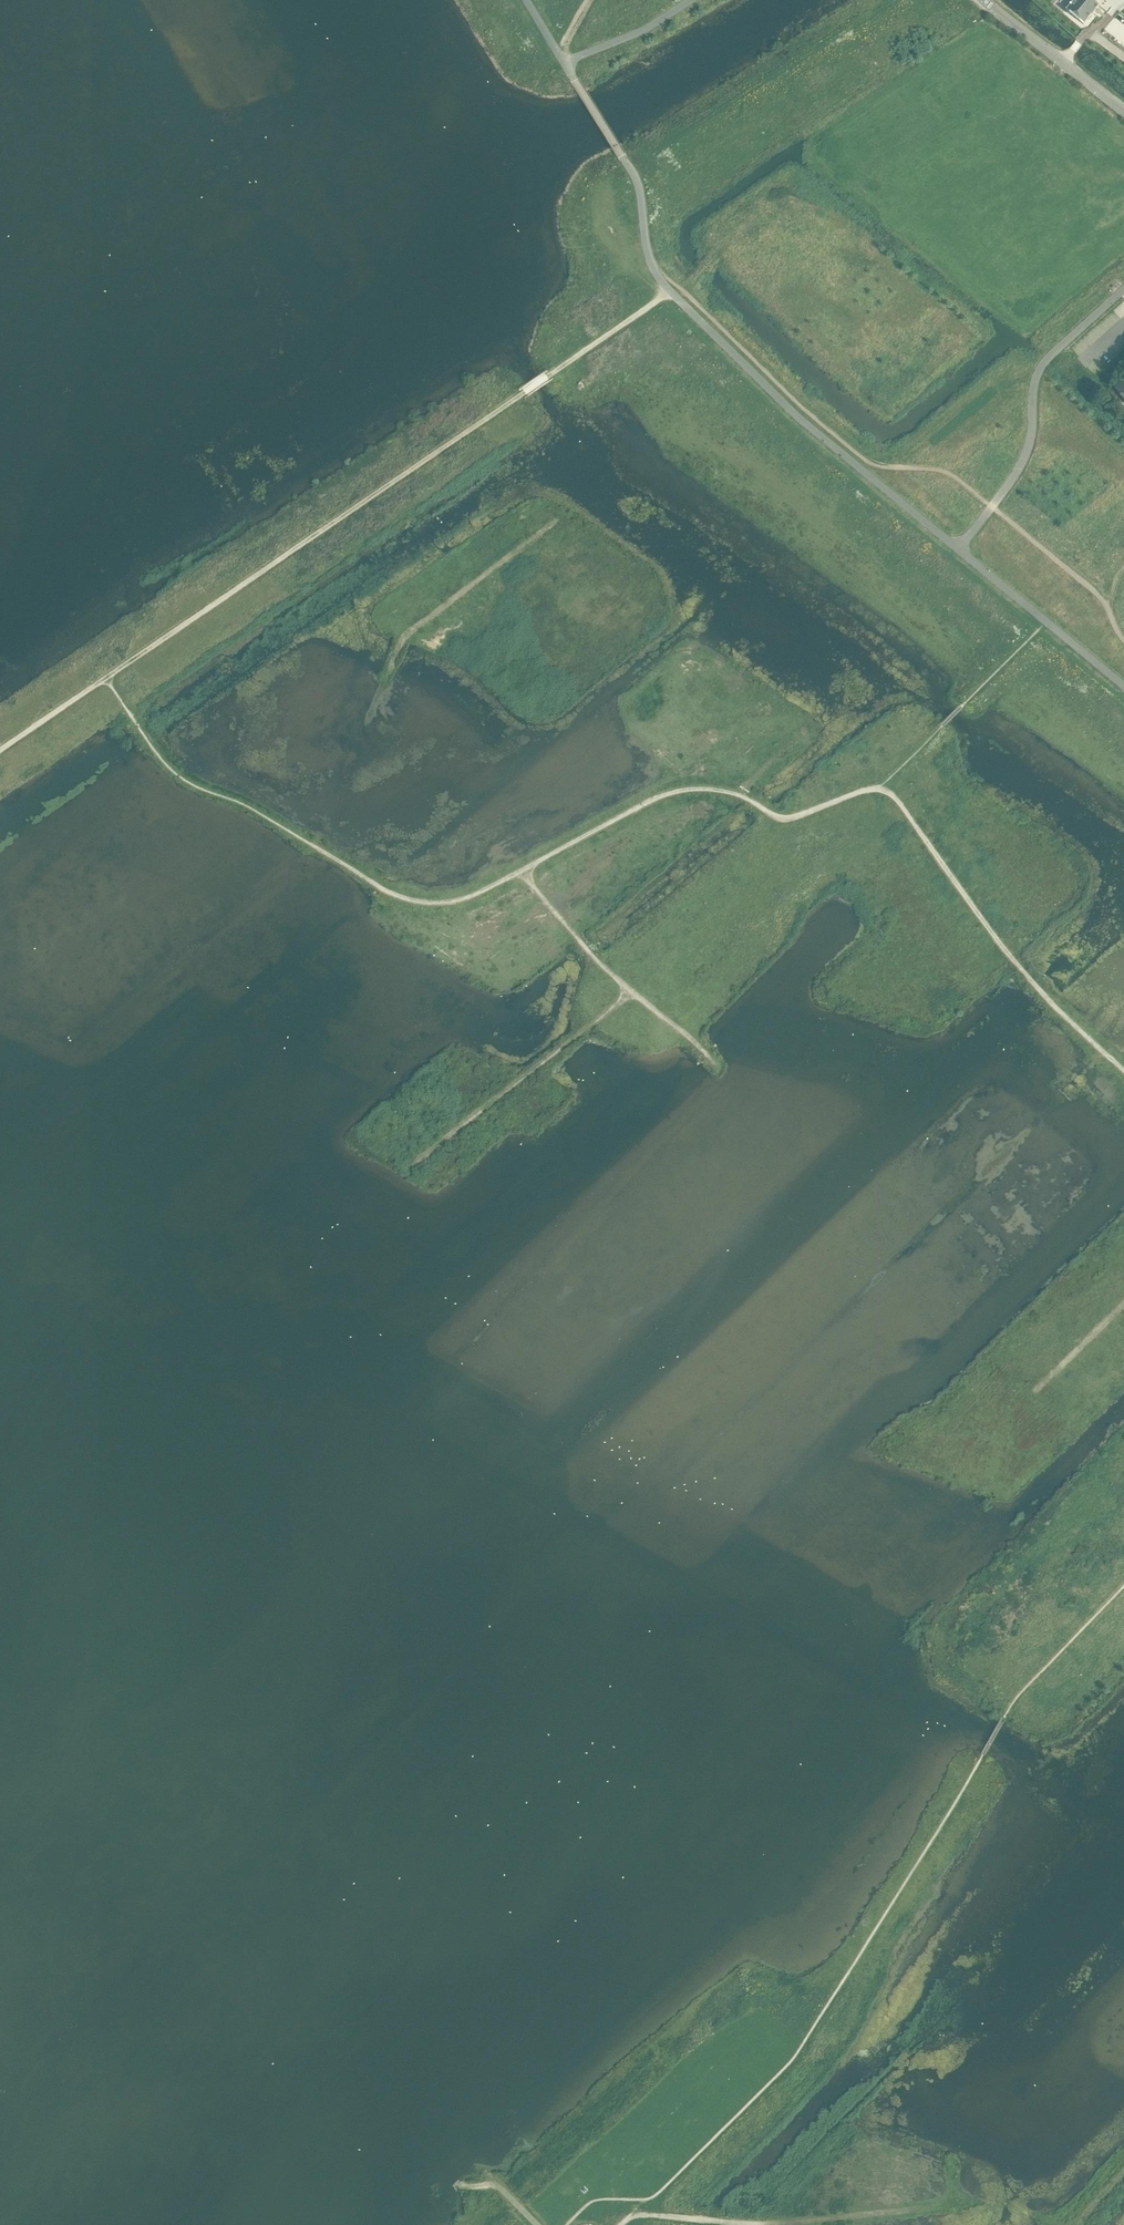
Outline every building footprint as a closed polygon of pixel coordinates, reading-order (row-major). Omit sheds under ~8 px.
[(1083,25),(1104,0),(1074,0),(1066,10),(1083,25)] [(1115,387),(1123,397),(1123,380),(1115,387)]
